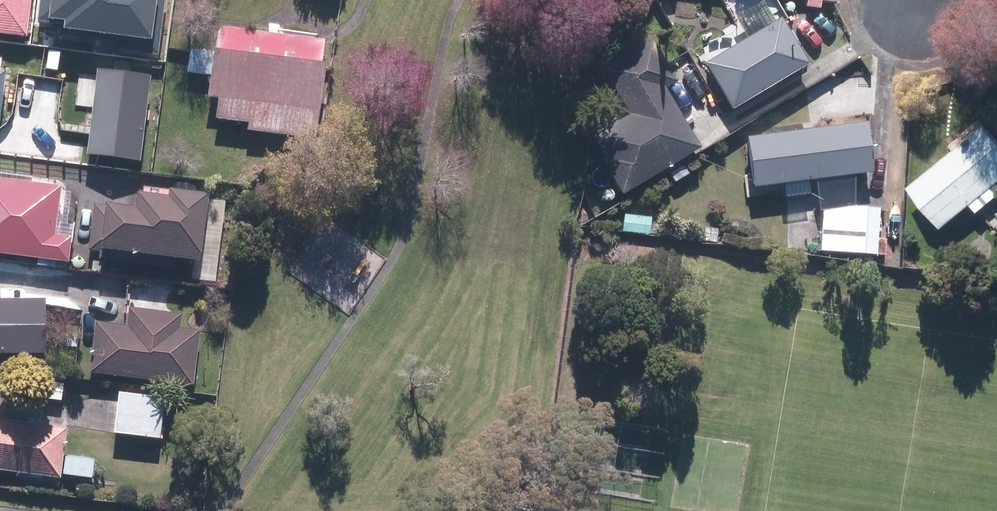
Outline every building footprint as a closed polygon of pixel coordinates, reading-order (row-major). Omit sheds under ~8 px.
[(31,0),(0,0),(0,33),(27,36),(31,0)] [(164,0),(40,0),(37,21),(63,24),(62,33),(120,40),(119,48),(157,53),(164,0)] [(814,63),(787,17),(710,62),(737,108),(814,63)] [(222,26),(212,95),(223,97),(220,117),(251,121),(250,129),(319,139),(329,62),(323,61),(326,40),(222,26)] [(705,145),(670,87),(685,79),(659,35),(607,66),(634,111),(596,134),(608,154),(602,158),(624,194),(705,145)] [(86,154),(141,161),(152,75),(97,69),(86,154)] [(874,172),(869,121),(745,134),(750,185),(874,172)] [(995,123),(917,184),(951,226),(996,189),(996,125),(995,123)] [(63,181),(0,177),(0,248),(40,251),(40,258),(73,261),(74,235),(59,234),(63,181)] [(174,183),(173,192),(142,188),(140,204),(111,200),(110,205),(96,203),(92,225),(109,228),(106,247),(203,261),(214,189),(174,183)] [(883,208),(826,206),(824,251),(881,253),(883,208)] [(654,216),(626,213),(624,230),(653,233),(654,216)] [(720,228),(706,226),(704,239),(718,241),(720,228)] [(0,296),(0,352),(51,352),(50,296),(0,296)] [(203,329),(181,326),(183,312),(131,306),(129,324),(99,320),(92,373),(196,385),(203,329)] [(167,396),(122,391),(117,432),(162,437),(167,396)] [(0,417),(0,468),(63,476),(70,426),(0,417)] [(97,458),(69,454),(66,472),(94,477),(97,458)]
